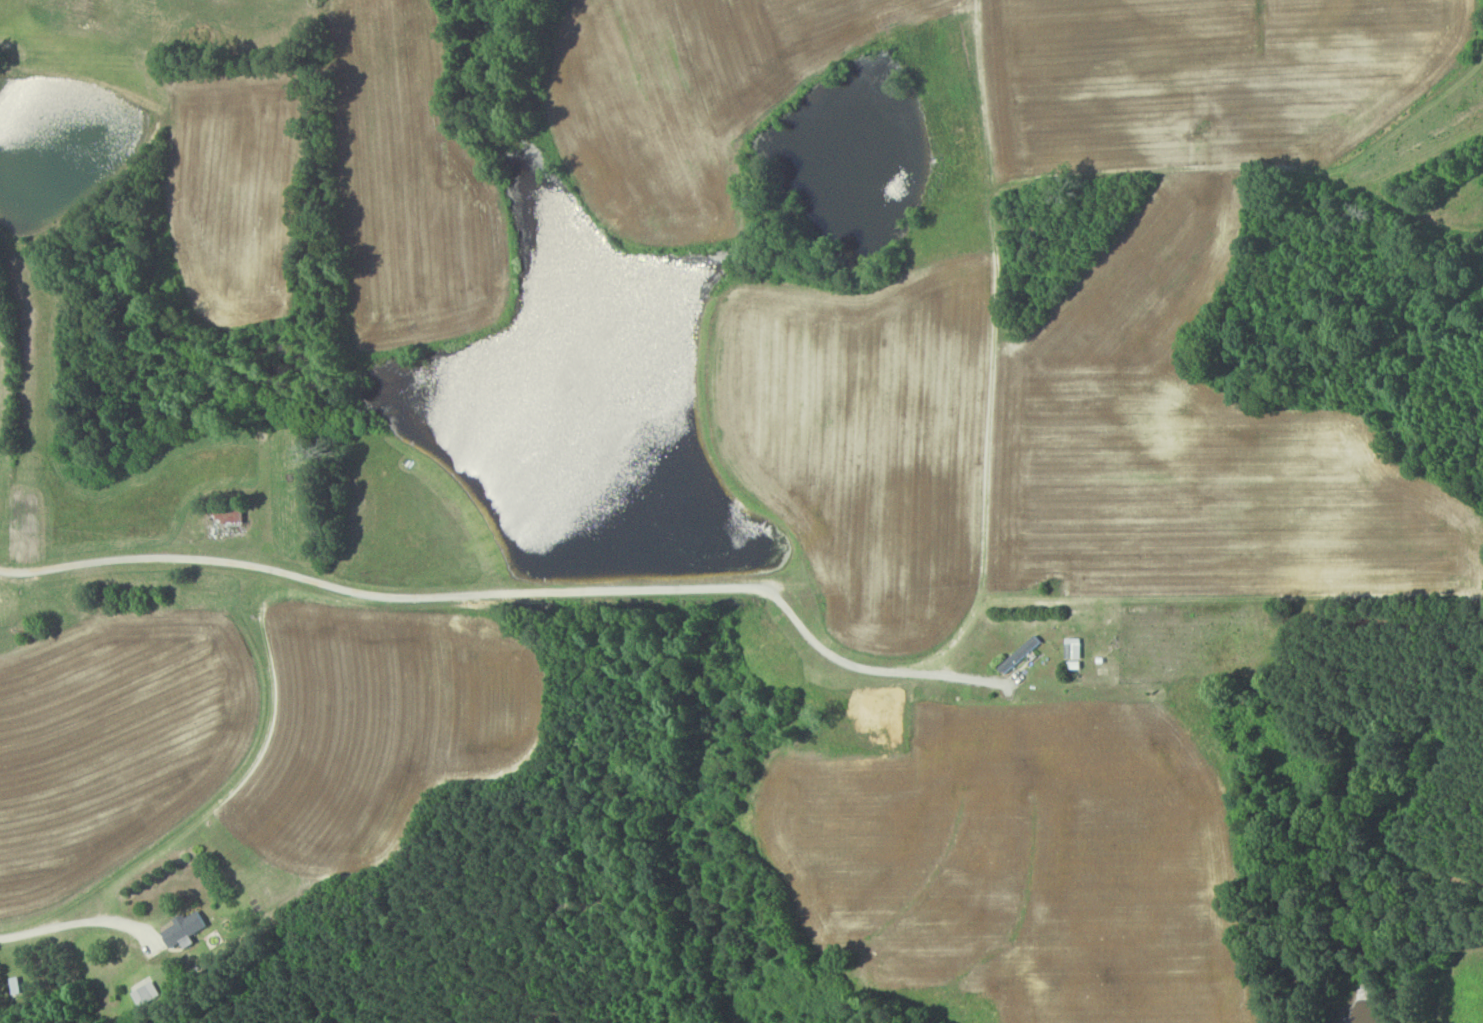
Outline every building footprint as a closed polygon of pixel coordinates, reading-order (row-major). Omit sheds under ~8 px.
[(246,512),(219,512),(219,524),(247,524),(246,512)] [(1082,669),(1083,639),(1067,638),(1067,659),(1069,659),(1069,669),(1082,669)] [(1038,645),(1031,639),(1003,668),(1010,674),(1038,645)] [(173,948),(183,942),(187,948),(196,942),(193,936),(209,926),(199,909),(162,931),(173,948)] [(133,992),(141,1007),(162,995),(153,980),(133,992)]
